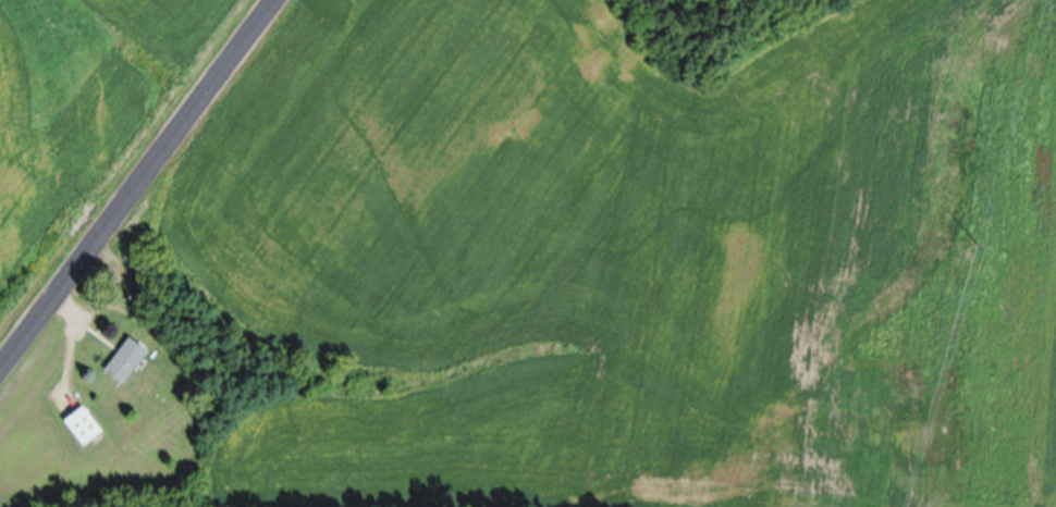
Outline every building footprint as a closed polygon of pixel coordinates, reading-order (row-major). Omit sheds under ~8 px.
[(101,375),(119,388),(144,357),(126,343),(101,375)] [(100,436),(80,410),(61,425),(80,451),(100,436)]
